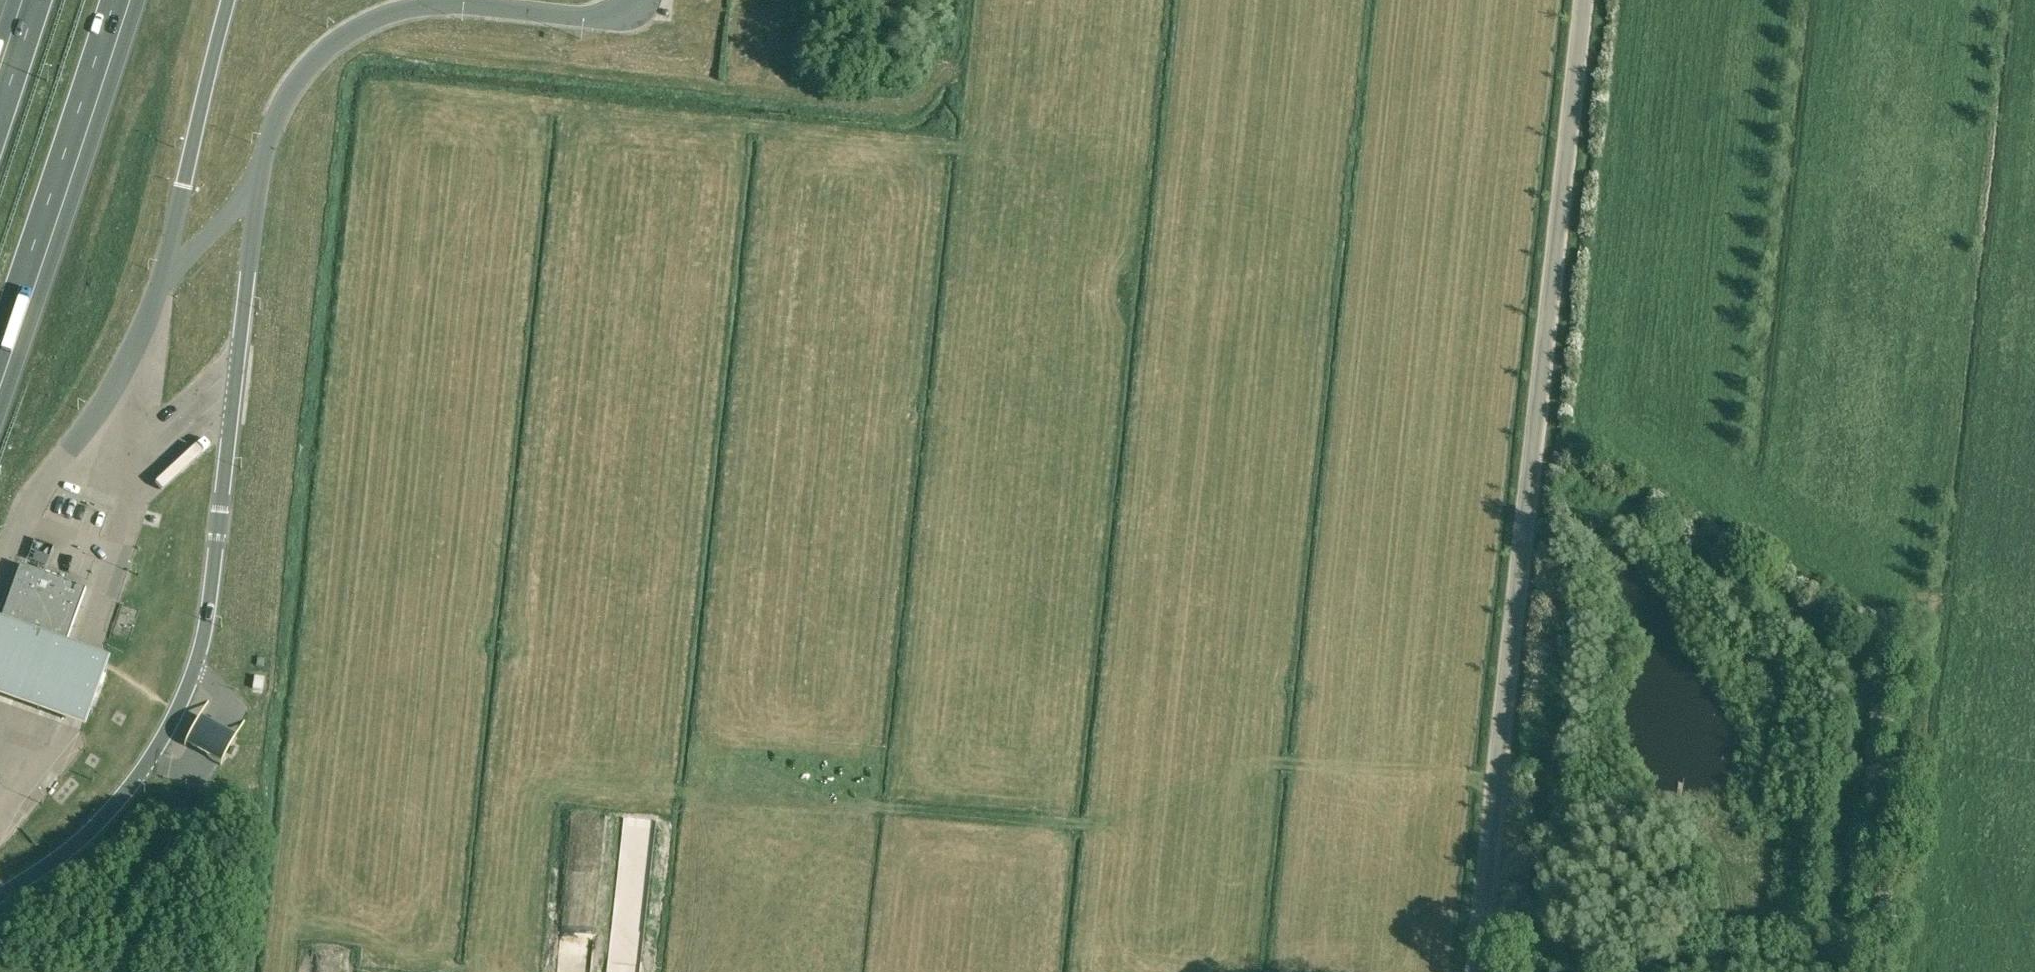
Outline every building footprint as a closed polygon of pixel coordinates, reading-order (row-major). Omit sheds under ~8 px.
[(35,539),(28,558),(45,565),(53,546),(35,539)] [(20,565),(0,621),(0,625),(65,648),(87,588),(20,565)] [(82,734),(107,664),(65,648),(0,625),(0,705),(82,734)] [(236,739),(201,722),(187,751),(222,768),(236,739)]
